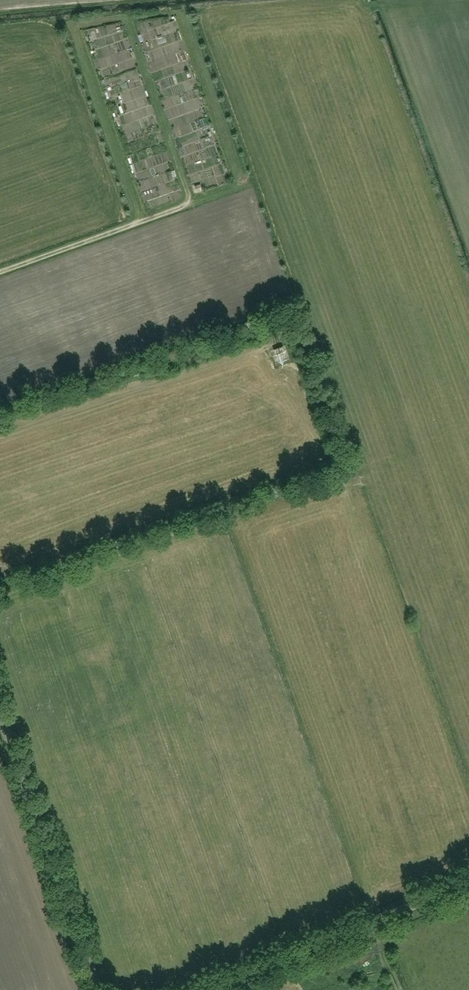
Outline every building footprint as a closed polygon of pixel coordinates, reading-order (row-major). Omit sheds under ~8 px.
[(141,119),(146,117),(143,109),(138,111),(141,119)] [(175,121),(181,132),(198,124),(193,112),(175,121)] [(139,165),(140,173),(150,171),(149,164),(139,165)] [(214,179),(223,178),(222,167),(213,168),(214,179)] [(285,352),(283,346),(274,350),(276,355),(285,352)]
